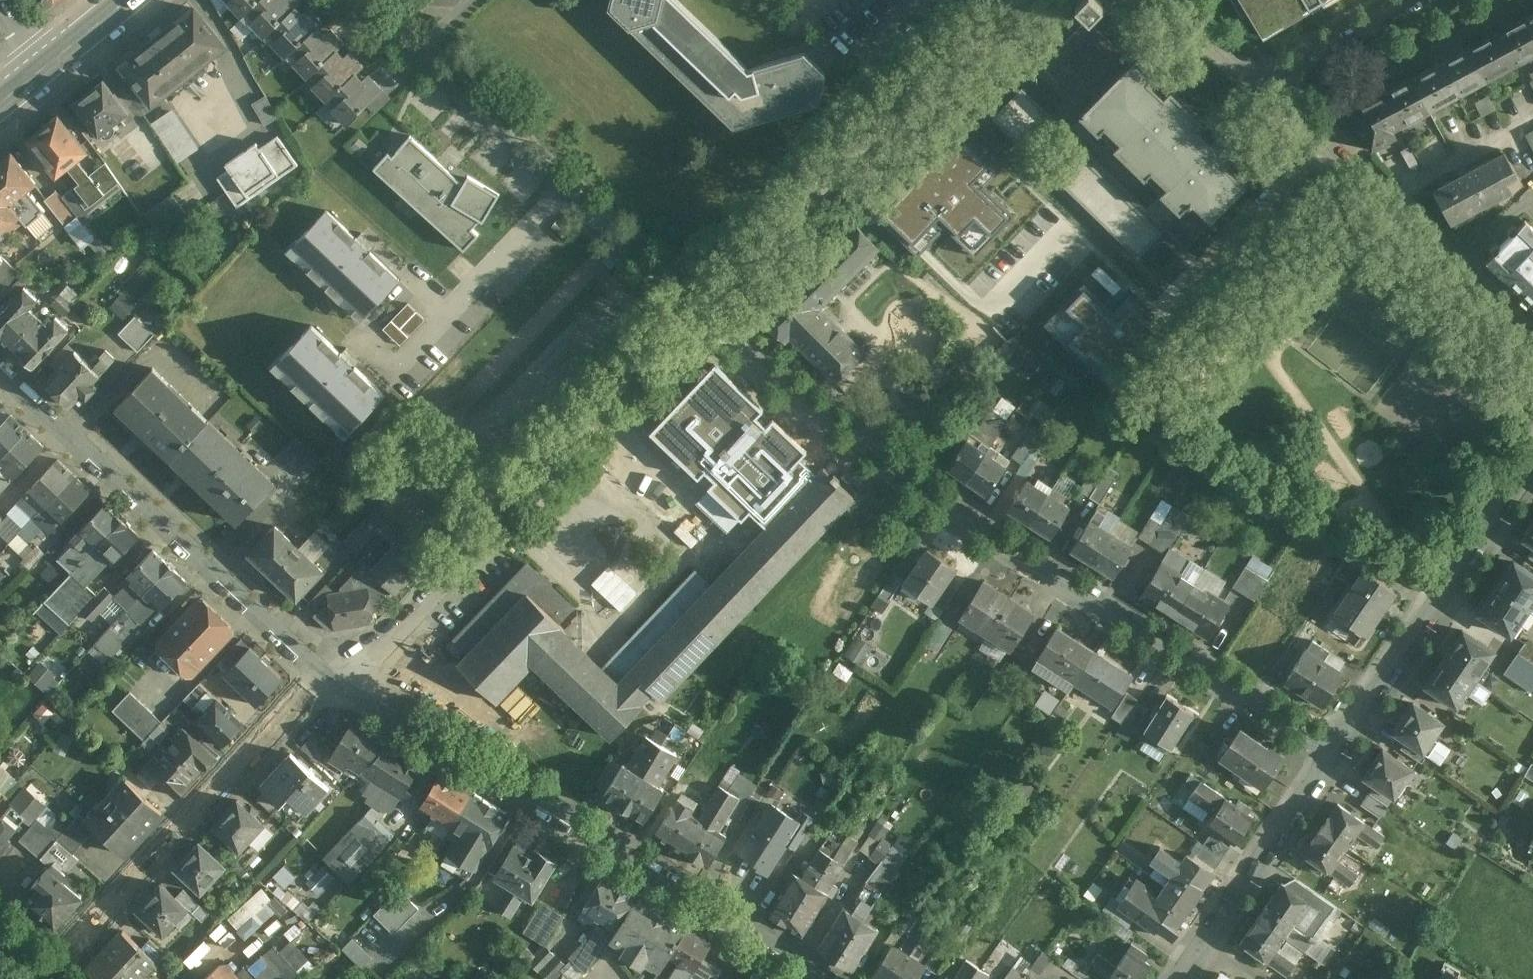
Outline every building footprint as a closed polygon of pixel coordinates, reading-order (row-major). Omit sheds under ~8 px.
[(228,1),(243,17),(249,11),(248,11),(259,0),(229,0),(228,1)] [(248,11),(249,11),(254,17),(250,22),(265,37),(271,32),(270,31),(287,15),(280,7),(287,0),(259,0),(248,11)] [(280,7),(287,15),(297,6),(298,6),(302,2),(300,0),(287,0),(280,7)] [(607,7),(734,128),(817,104),(825,74),(803,53),(747,69),(675,0),(609,0),(607,7)] [(1103,0),(1078,0),(1076,2),(1089,16),(1105,2),(1103,0)] [(1242,17),(1250,12),(1264,35),(1309,8),(1321,1),(1324,6),(1335,0),(1232,0),(1242,17)] [(287,15),(270,31),(271,32),(276,37),(272,42),(287,57),(293,52),(292,51),(308,36),(301,28),(316,13),(310,7),(304,13),(298,6),(297,6),(287,15)] [(227,46),(194,7),(172,25),(171,24),(157,35),(170,53),(171,52),(188,73),(211,53),(214,56),(227,46)] [(316,13),(301,28),(308,36),(319,26),(324,22),(316,13)] [(1497,32),(1515,65),(1532,56),(1532,31),(1526,17),(1497,32)] [(308,36),(292,51),(293,52),(298,57),(293,62),(308,78),(311,74),(330,56),(323,49),(338,35),(332,28),(326,33),(319,26),(308,36)] [(1497,32),(1469,47),(1486,81),(1515,65),(1497,32)] [(157,35),(143,46),(144,47),(121,65),(153,105),(168,93),(166,90),(188,73),(171,52),(170,53),(157,35)] [(338,35),(323,49),(330,56),(338,49),(345,42),(338,35)] [(1469,47),(1440,62),(1458,96),(1486,81),(1469,47)] [(330,56),(311,74),(318,81),(313,85),(328,100),(330,98),(330,97),(350,78),(343,71),(357,57),(351,50),(345,56),(338,49),(330,56)] [(1237,152),(1136,55),(1121,70),(1113,62),(1085,92),(1093,100),(1079,115),(1081,117),(1097,132),(1161,193),(1180,211),(1165,226),(1166,228),(1186,247),(1212,219),(1211,218),(1245,183),(1226,164),(1237,152)] [(357,57),(343,71),(350,78),(357,72),(365,65),(357,57)] [(1440,62),(1412,77),(1430,111),(1458,96),(1440,62)] [(350,78),(330,97),(330,98),(337,104),(332,109),(346,123),(368,102),(361,94),(375,81),(369,74),(364,79),(357,72),(350,78)] [(1412,77),(1384,92),(1402,126),(1430,111),(1412,77)] [(103,78),(73,103),(99,135),(129,111),(103,78)] [(383,89),(375,81),(361,94),(368,102),(383,89)] [(1097,132),(1081,117),(1067,131),(1022,87),(993,117),(1022,145),(1044,122),(1075,151),(1052,175),(1138,257),(1166,228),(1165,226),(1180,211),(1161,193),(1147,207),(1083,147),(1097,132)] [(1384,92),(1350,111),(1371,151),(1396,137),(1392,131),(1402,126),(1384,92)] [(268,96),(255,103),(265,124),(279,118),(268,96)] [(180,161),(201,147),(174,107),(153,121),(180,161)] [(58,116),(28,140),(56,176),(68,166),(69,167),(68,167),(80,182),(71,190),(86,209),(119,182),(106,162),(90,175),(78,160),(77,160),(77,159),(87,151),(58,116)] [(955,125),(872,211),(918,255),(946,227),(969,249),(977,241),(984,248),(1008,224),(1000,217),(1008,209),(985,186),(994,177),(987,171),(995,163),(955,125)] [(1413,143),(1425,167),(1443,158),(1431,134),(1413,143)] [(463,183),(434,157),(410,135),(392,155),(389,152),(374,168),(464,250),(479,234),(473,228),(480,220),(483,222),(500,194),(468,175),(463,183)] [(217,178),(237,207),(298,165),(278,136),(260,148),(256,142),(226,164),(229,169),(217,178)] [(11,152),(0,161),(0,191),(10,203),(11,203),(36,182),(11,152)] [(1505,152),(1435,190),(1452,222),(1511,190),(1504,177),(1515,171),(1505,152)] [(40,235),(58,223),(37,190),(19,202),(40,235)] [(0,191),(0,232),(2,230),(6,235),(25,220),(11,203),(10,203),(0,191)] [(173,193),(146,213),(161,234),(188,214),(173,193)] [(326,210),(298,240),(297,239),(296,240),(297,241),(292,247),(298,253),(293,258),(294,259),(295,258),(353,313),(352,314),(353,315),(358,310),(364,316),(370,310),(371,311),(371,310),(399,280),(326,210)] [(82,214),(67,222),(83,248),(97,240),(82,214)] [(1526,221),(1525,220),(1486,260),(1487,262),(1487,261),(1512,285),(1514,282),(1518,287),(1516,289),(1532,305),(1532,306),(1532,228),(1526,221)] [(853,223),(760,316),(785,342),(790,338),(834,383),(865,353),(820,308),(879,249),(853,223)] [(5,295),(23,276),(0,253),(0,290),(5,295)] [(607,256),(603,261),(611,268),(615,264),(607,256)] [(1084,283),(1053,315),(1060,322),(1051,330),(1082,360),(1091,351),(1098,358),(1091,365),(1105,379),(1112,372),(1120,379),(1160,337),(1153,331),(1160,323),(1130,294),(1113,311),(1084,283)] [(0,314),(0,334),(12,345),(39,316),(29,307),(37,298),(26,287),(0,314)] [(402,344),(426,317),(409,302),(385,328),(402,344)] [(39,316),(12,345),(22,355),(20,357),(28,366),(31,363),(33,365),(68,329),(56,317),(48,325),(39,316)] [(155,334),(135,316),(118,334),(138,352),(155,334)] [(311,325),(283,355),(282,354),(281,355),(282,356),(277,362),(283,368),(278,373),(279,373),(280,373),(338,429),(337,429),(338,430),(343,425),(349,431),(355,425),(356,426),(356,425),(384,395),(311,325)] [(68,343),(50,362),(58,369),(75,350),(68,343)] [(93,367),(75,350),(58,369),(46,382),(71,405),(82,394),(86,398),(98,385),(94,381),(116,358),(106,349),(94,362),(93,367)] [(209,421),(153,368),(115,408),(170,461),(209,421)] [(704,372),(676,400),(695,419),(718,396),(723,390),(704,372)] [(718,396),(695,419),(691,422),(701,431),(726,404),(718,396)] [(809,483),(726,404),(701,431),(783,510),(809,483)] [(997,413),(979,439),(982,441),(990,446),(1008,420),(997,413)] [(11,414),(0,426),(0,459),(27,430),(11,414)] [(264,423),(255,415),(246,425),(255,433),(264,423)] [(240,448),(211,419),(209,421),(170,461),(201,490),(240,448)] [(0,459),(0,486),(3,489),(44,446),(27,430),(0,459)] [(322,460),(296,436),(279,453),(305,478),(322,460)] [(967,438),(947,467),(966,480),(990,446),(982,441),(978,446),(967,438)] [(990,446),(966,480),(986,494),(1010,460),(990,446)] [(240,448),(201,490),(237,524),(277,482),(240,448)] [(57,459),(7,511),(20,523),(28,514),(33,518),(74,474),(57,459)] [(695,568),(629,638),(619,648),(619,649),(612,656),(612,655),(612,656),(601,667),(563,631),(534,662),(613,737),(642,706),(639,703),(652,689),(661,698),(854,496),(838,481),(840,479),(834,473),(832,475),(824,467),(809,483),(783,510),(713,585),(695,568)] [(1101,479),(1090,497),(1101,504),(1119,473),(1109,467),(1101,479)] [(1091,473),(1080,491),(1090,497),(1101,479),(1091,473)] [(74,474),(33,518),(42,527),(49,533),(90,490),(74,474)] [(1035,485),(1028,480),(1009,510),(1030,524),(1053,488),(1039,479),(1035,485)] [(1053,488),(1030,524),(1052,537),(1070,507),(1063,502),(1067,496),(1053,488)] [(105,503),(72,538),(75,541),(67,549),(70,552),(62,561),(73,571),(122,519),(105,503)] [(1097,508),(1071,550),(1093,563),(1112,532),(1099,524),(1106,513),(1097,508)] [(374,510),(343,543),(355,554),(377,531),(387,521),(374,510)] [(1186,525),(1167,513),(1161,523),(1181,535),(1186,525)] [(33,518),(18,533),(28,542),(42,527),(33,518)] [(122,519),(73,571),(85,583),(93,574),(94,575),(109,560),(112,563),(139,535),(122,519)] [(419,552),(387,521),(377,531),(393,546),(394,545),(411,561),(419,552)] [(1524,536),(1523,537),(1525,538),(1523,540),(1532,547),(1532,522),(1524,536)] [(1181,535),(1161,523),(1149,542),(1168,553),(1168,554),(1171,550),(1181,535)] [(276,526),(249,554),(262,566),(263,565),(274,575),(299,548),(276,526)] [(1112,532),(1093,563),(1114,576),(1133,546),(1112,532)] [(37,545),(22,561),(30,568),(45,552),(37,545)] [(411,561),(394,545),(393,546),(371,569),(371,570),(393,590),(396,593),(419,569),(411,561)] [(299,548),(274,575),(285,585),(284,586),(297,598),(323,570),(299,548)] [(170,565),(153,549),(126,576),(130,579),(115,595),(115,596),(128,608),(170,565)] [(954,569),(926,549),(903,583),(931,603),(954,569)] [(1376,561),(1357,549),(1349,561),(1363,570),(1368,573),(1376,561)] [(1161,563),(1142,594),(1175,615),(1195,584),(1178,574),(1184,563),(1180,557),(1171,550),(1168,554),(1168,553),(1161,563)] [(1272,571),(1252,558),(1233,587),(1254,600),(1272,571)] [(528,562),(454,639),(469,654),(458,665),(496,701),(534,662),(563,631),(565,629),(559,623),(574,607),(528,562)] [(1524,567),(1523,568),(1514,562),(1506,573),(1503,571),(1493,585),(1528,608),(1532,601),(1532,573),(1524,567)] [(365,563),(341,587),(341,590),(329,592),(331,602),(324,603),(314,614),(330,630),(375,621),(371,601),(373,601),(378,606),(393,590),(371,570),(371,569),(365,563)] [(170,565),(128,608),(142,621),(157,605),(161,608),(186,581),(170,565)] [(1363,570),(1334,613),(1365,633),(1394,591),(1368,573),(1363,570)] [(984,583),(961,619),(988,634),(1011,598),(984,583)] [(1216,597),(1195,584),(1175,615),(1209,636),(1228,605),(1216,597)] [(1493,585),(1484,598),(1487,601),(1479,612),(1488,619),(1488,620),(1501,629),(1502,628),(1511,634),(1519,622),(1526,627),(1530,626),(1532,621),(1532,612),(1528,608),(1493,585)] [(105,586),(97,594),(82,610),(93,620),(115,596),(115,595),(105,586)] [(1011,598),(988,634),(1012,650),(1035,614),(1011,598)] [(199,600),(159,642),(160,647),(188,673),(192,673),(232,632),(232,627),(221,617),(218,617),(214,614),(214,610),(204,600),(199,600)] [(119,617),(94,643),(109,656),(142,621),(128,608),(119,617)] [(1095,652),(1057,627),(1038,657),(1075,682),(1095,652)] [(1474,639),(1462,631),(1444,658),(1476,679),(1494,652),(1483,645),(1486,641),(1477,634),(1474,639)] [(1034,635),(1019,659),(1029,666),(1045,641),(1034,635)] [(250,646),(241,638),(226,654),(235,662),(250,646)] [(1532,641),(1525,642),(1518,653),(1532,663),(1532,641)] [(283,677),(250,646),(235,662),(224,673),(257,704),(283,677)] [(1345,661),(1326,649),(1319,660),(1338,672),(1345,661)] [(1530,662),(1518,653),(1514,650),(1507,660),(1524,671),(1530,662)] [(1319,660),(1305,651),(1284,684),(1323,708),(1344,675),(1338,672),(1319,660)] [(1133,677),(1095,652),(1075,682),(1114,707),(1133,677)] [(1476,679),(1444,658),(1425,687),(1433,693),(1431,697),(1442,704),(1444,700),(1456,708),(1476,679)] [(45,663),(31,677),(47,694),(62,680),(45,663)] [(200,682),(185,697),(195,706),(201,700),(200,700),(209,690),(200,682)] [(243,722),(209,690),(200,700),(201,700),(209,708),(197,720),(223,744),(243,722)] [(1127,693),(1112,717),(1121,723),(1137,701),(1138,699),(1127,693)] [(1195,713),(1167,696),(1145,732),(1172,750),(1195,713)] [(1150,709),(1137,701),(1121,723),(1120,724),(1135,733),(1150,709)] [(1443,723),(1413,704),(1394,733),(1428,756),(1437,741),(1433,738),(1443,723)] [(163,720),(150,734),(160,743),(173,729),(163,720)] [(352,725),(331,758),(358,775),(362,771),(386,746),(352,725)] [(214,755),(183,727),(173,738),(177,742),(169,751),(193,773),(201,764),(203,766),(214,755)] [(1265,748),(1239,729),(1219,757),(1263,788),(1285,757),(1267,745),(1265,748)] [(150,734),(136,749),(146,758),(160,743),(150,734)] [(646,737),(628,767),(642,776),(660,746),(646,737)] [(386,746),(362,771),(373,778),(364,792),(369,795),(366,800),(374,805),(384,811),(387,807),(392,810),(400,796),(406,800),(417,782),(411,778),(422,759),(408,750),(404,756),(386,746)] [(676,756),(660,746),(642,776),(658,785),(676,756)] [(1420,774),(1382,750),(1363,778),(1393,798),(1405,779),(1413,784),(1420,774)] [(193,773),(169,751),(161,760),(157,756),(146,767),(176,795),(187,784),(185,782),(193,773)] [(329,789),(291,754),(261,786),(264,789),(280,804),(288,795),(307,813),(329,789)] [(611,758),(595,783),(606,790),(621,765),(611,758)] [(606,790),(603,794),(623,806),(642,776),(628,767),(622,763),(606,790)] [(1532,763),(1525,775),(1532,780),(1532,763)] [(10,774),(0,766),(0,786),(10,774)] [(739,772),(731,767),(723,780),(731,785),(738,774),(739,772)] [(473,791),(442,772),(420,806),(450,825),(451,825),(473,791)] [(0,786),(0,792),(1,793),(4,796),(17,781),(10,774),(0,786)] [(757,785),(738,774),(731,785),(727,792),(739,799),(750,796),(757,785)] [(757,785),(750,796),(759,801),(773,780),(764,774),(757,785)] [(1202,782),(1192,775),(1187,781),(1198,788),(1202,782)] [(658,785),(642,776),(623,806),(644,819),(662,788),(658,785)] [(162,813),(126,780),(88,821),(96,828),(124,854),(162,813)] [(1254,816),(1202,782),(1198,788),(1191,798),(1215,814),(1208,825),(1235,843),(1254,816)] [(718,786),(697,819),(706,825),(727,792),(718,786)] [(782,791),(774,786),(768,794),(777,799),(782,791)] [(11,841),(8,838),(24,818),(29,822),(44,805),(26,789),(11,806),(12,806),(0,820),(0,854),(11,841)] [(280,804),(264,789),(256,798),(272,813),(280,804)] [(509,813),(473,791),(451,825),(450,825),(445,834),(456,841),(442,863),(468,879),(470,877),(509,813)] [(739,799),(727,792),(706,825),(718,832),(739,799)] [(1388,806),(1369,793),(1361,804),(1380,817),(1388,806)] [(678,799),(666,817),(681,827),(684,829),(693,817),(689,815),(693,809),(678,799)] [(264,824),(238,800),(214,826),(239,851),(264,824)] [(1385,836),(1338,803),(1321,828),(1347,846),(1356,833),(1377,847),(1385,836)] [(772,806),(758,827),(756,826),(749,839),(750,840),(742,851),(741,852),(755,861),(754,863),(754,862),(753,863),(767,873),(768,872),(768,871),(786,843),(796,849),(816,819),(805,812),(799,821),(772,804),(771,805),(772,806)] [(374,805),(324,858),(349,882),(394,835),(379,820),(384,811),(374,805)] [(67,828),(57,840),(73,854),(96,828),(88,821),(79,814),(67,828)] [(38,818),(19,839),(40,858),(56,839),(67,828),(54,817),(47,826),(38,818)] [(681,827),(666,817),(655,834),(670,844),(681,827)] [(697,819),(693,817),(684,829),(681,827),(670,844),(707,867),(726,837),(718,832),(706,825),(697,819)] [(873,828),(859,849),(868,855),(882,833),(873,828)] [(1347,846),(1321,828),(1304,853),(1308,856),(1304,862),(1320,874),(1325,868),(1335,875),(1346,883),(1351,886),(1358,875),(1337,861),(1347,846)] [(1230,847),(1211,834),(1204,843),(1223,857),(1230,847)] [(828,835),(810,863),(805,860),(800,868),(805,871),(801,878),(811,884),(815,886),(842,844),(828,835)] [(858,842),(848,835),(842,844),(852,851),(858,842)] [(883,837),(870,855),(880,863),(893,845),(883,837)] [(57,840),(56,839),(40,858),(50,866),(53,864),(61,871),(74,855),(73,854),(57,840)] [(517,841),(496,876),(509,884),(495,907),(511,917),(524,894),(532,899),(555,862),(538,852),(538,853),(517,841)] [(225,866),(199,842),(175,868),(201,891),(225,866)] [(1223,857),(1204,843),(1195,856),(1215,869),(1223,857)] [(842,844),(815,886),(827,894),(830,896),(835,889),(830,886),(852,851),(842,844)] [(907,855),(893,845),(880,863),(873,871),(875,872),(867,883),(865,882),(855,897),(859,900),(852,912),(843,907),(816,949),(836,961),(837,960),(862,920),(871,907),(880,892),(881,892),(907,855)] [(1214,873),(1187,854),(1182,861),(1160,846),(1150,860),(1172,875),(1165,885),(1193,904),(1214,873)] [(61,871),(53,864),(50,866),(49,868),(48,867),(33,885),(38,889),(27,902),(55,927),(83,897),(62,879),(66,875),(61,871)] [(321,897),(339,881),(324,864),(306,880),(321,897)] [(793,872),(767,913),(785,925),(811,884),(801,878),(793,872)] [(1346,883),(1335,875),(1328,885),(1339,893),(1346,883)] [(636,897),(603,877),(583,910),(609,926),(606,931),(598,926),(587,944),(572,960),(584,972),(598,957),(611,937),(636,897)] [(1158,895),(1137,880),(1121,902),(1119,905),(1135,917),(1154,930),(1156,927),(1172,938),(1178,929),(1176,928),(1193,904),(1165,885),(1158,895)] [(1318,893),(1298,880),(1292,889),(1311,903),(1318,893)] [(176,897),(161,883),(137,909),(164,934),(188,908),(176,897)] [(1282,883),(1258,918),(1285,937),(1310,954),(1325,964),(1336,948),(1318,936),(1316,939),(1315,938),(1335,908),(1336,909),(1337,907),(1318,893),(1311,903),(1292,889),(1282,883)] [(815,886),(811,884),(785,925),(802,935),(827,894),(815,886)] [(210,913),(183,889),(176,897),(188,908),(202,921),(210,913)] [(261,889),(227,918),(237,929),(251,917),(258,926),(272,914),(265,905),(270,900),(261,889)] [(399,889),(374,914),(394,934),(419,908),(399,889)] [(881,892),(880,892),(871,907),(875,909),(886,916),(895,901),(881,892)] [(1121,902),(1113,896),(1104,909),(1128,926),(1135,917),(1119,905),(1121,902)] [(686,927),(636,897),(611,937),(625,946),(619,955),(642,968),(647,960),(661,968),(670,954),(670,953),(686,927)] [(564,916),(542,902),(525,929),(546,943),(564,916)] [(871,907),(862,920),(867,923),(875,909),(871,907)] [(1285,937),(1258,918),(1240,943),(1287,976),(1296,964),(1276,950),(1285,937)] [(926,923),(919,919),(911,933),(918,938),(926,923)] [(862,920),(837,960),(852,970),(878,929),(867,923),(862,920)] [(710,942),(686,927),(670,953),(670,954),(680,960),(694,968),(700,957),(701,957),(710,942)] [(123,931),(87,970),(96,978),(137,978),(154,961),(154,960),(141,948),(123,931)] [(911,933),(899,952),(891,947),(874,974),(881,978),(917,978),(924,968),(916,963),(928,945),(918,938),(911,933)] [(363,967),(373,956),(354,937),(344,947),(363,967)] [(168,954),(150,938),(141,948),(154,960),(154,961),(158,965),(168,954)] [(274,944),(261,955),(248,966),(248,965),(236,975),(240,978),(296,978),(300,976),(274,944)] [(551,978),(554,978),(568,964),(554,951),(538,968),(551,978)] [(1127,951),(1116,967),(1097,955),(1091,965),(1111,978),(1141,978),(1150,966),(1127,951)] [(700,957),(694,968),(687,978),(717,978),(722,970),(701,957),(700,957)] [(680,960),(669,978),(670,978),(687,978),(694,968),(680,960)] [(967,961),(956,978),(971,978),(978,968),(967,961)] [(201,978),(240,978),(236,975),(227,963),(218,965),(201,978)] [(1011,966),(1003,978),(1020,978),(1023,973),(1011,966)] [(978,968),(971,978),(987,978),(989,975),(978,968)] [(1443,978),(1465,978),(1449,969),(1443,978)] [(756,970),(750,978),(770,978),(756,970)]
